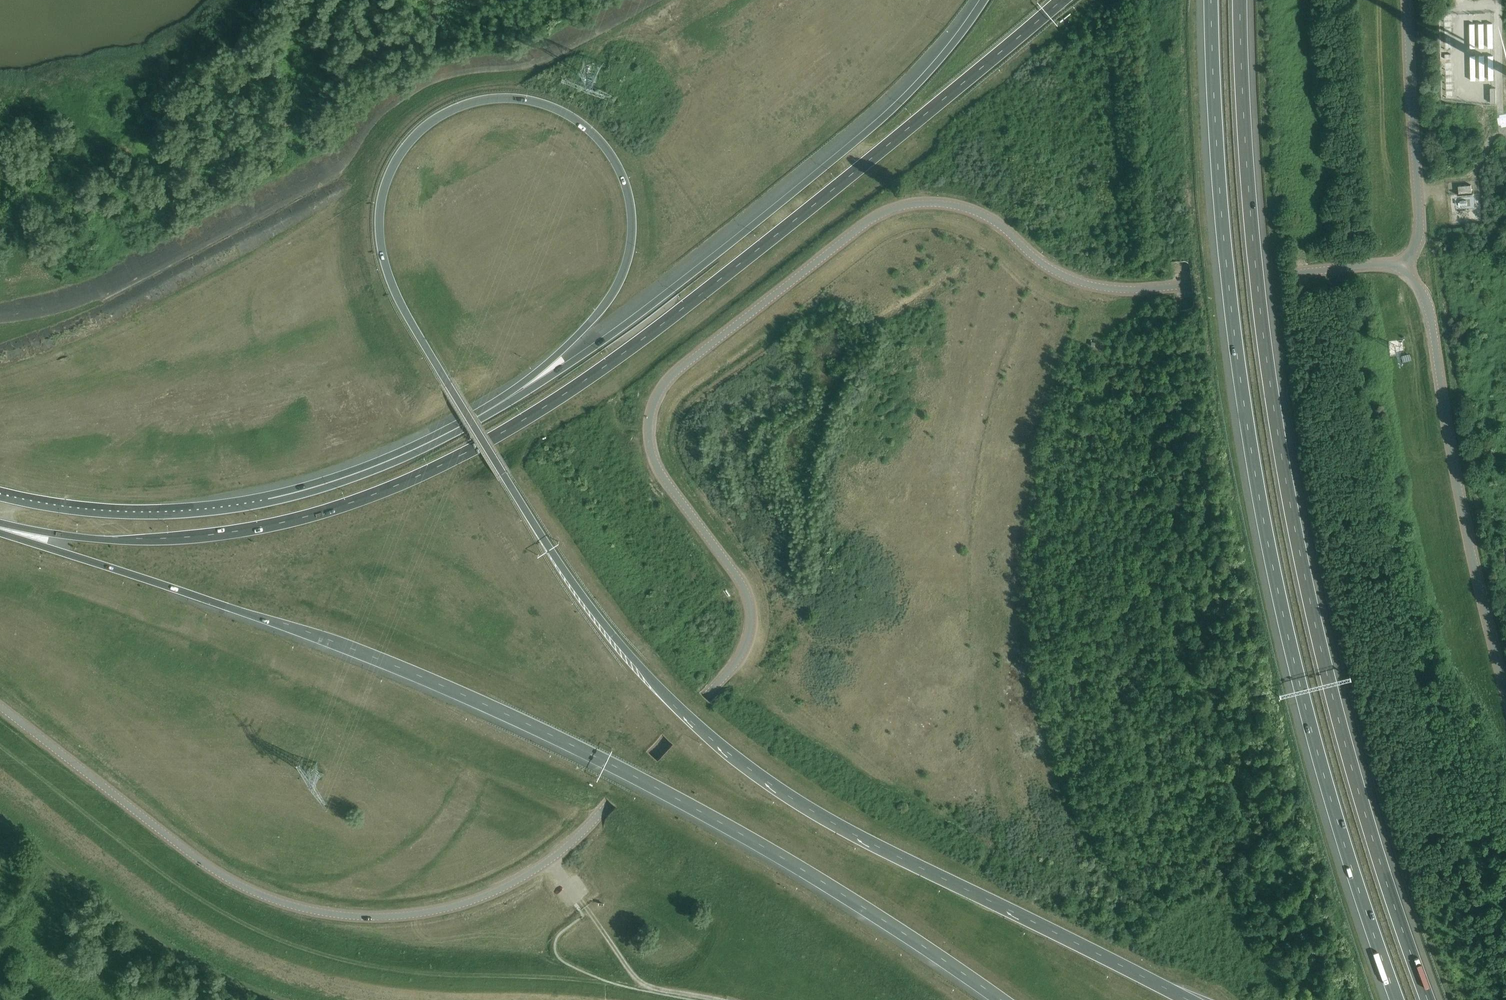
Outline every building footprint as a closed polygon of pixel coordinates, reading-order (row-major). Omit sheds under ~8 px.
[(1472,184),(1459,185),(1460,194),(1472,193),(1472,184)]
